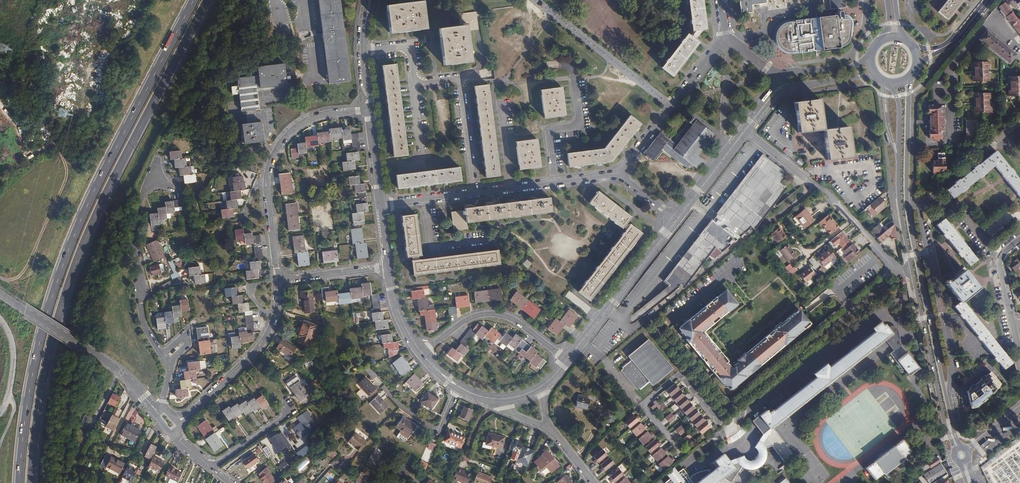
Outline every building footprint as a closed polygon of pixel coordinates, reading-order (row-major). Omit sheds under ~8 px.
[(329,84),(351,81),(340,0),(318,0),(329,84)] [(694,31),(708,28),(704,0),(690,0),(694,31)] [(743,11),(755,10),(754,2),(769,0),(742,0),(743,11)] [(938,11),(947,19),(963,0),(947,0),(938,11)] [(1011,2),(1016,8),(1019,6),(1019,8),(1019,0),(1013,0),(1011,2)] [(424,1),(388,4),(390,31),(427,26),(424,1)] [(1005,3),(999,7),(1002,10),(1000,11),(1006,18),(1007,17),(1019,34),(1019,22),(1018,20),(1005,3)] [(795,19),(787,20),(780,24),(778,29),(776,35),(777,41),(782,47),(790,50),(798,50),(799,51),(815,49),(816,51),(821,51),(821,48),(839,46),(839,45),(844,44),(847,43),(848,40),(848,37),(849,36),(850,35),(852,34),(853,19),(852,16),(848,13),(843,13),(843,12),(843,10),(842,9),(840,9),(839,10),(839,12),(836,12),(836,13),(818,15),(818,13),(813,13),(813,16),(797,18),(795,19)] [(461,25),(439,28),(444,64),(471,61),(468,29),(479,28),(477,11),(459,13),(461,25)] [(1017,54),(988,30),(980,39),(1009,64),(1017,54)] [(702,42),(690,33),(663,66),(673,74),(702,42)] [(989,60),(973,61),(973,67),(975,66),(976,75),(974,75),(974,80),(990,79),(990,74),(988,74),(987,65),(989,65),(989,60)] [(244,109),(246,123),(256,121),(254,108),(259,108),(257,88),(287,85),(284,63),(257,66),(258,74),(237,76),(237,84),(231,85),(231,93),(238,93),(240,110),(244,109)] [(398,64),(382,65),(392,156),(409,154),(398,64)] [(1010,75),(1010,80),(1013,80),(1013,89),(1011,89),(1012,94),(1019,93),(1019,74),(1010,75)] [(490,84),(475,85),(487,177),(501,176),(490,84)] [(542,90),(544,117),(565,116),(563,88),(542,90)] [(992,92),(975,93),(976,98),(978,98),(978,107),(977,107),(977,111),(993,110),(993,105),(991,105),(990,96),(992,96),(992,92)] [(818,99),(794,101),(797,132),(822,129),(818,99)] [(931,128),(931,138),(936,138),(936,140),(940,140),(940,137),(942,137),(942,131),(944,130),(944,123),(945,123),(946,122),(946,119),(945,117),(943,117),(943,110),(941,110),(940,103),(938,103),(938,101),(934,101),(934,103),(929,104),(930,113),(931,113),(932,128),(931,128)] [(693,160),(702,167),(708,158),(700,151),(712,136),(716,131),(695,114),(691,119),(695,122),(679,142),(663,129),(646,151),(654,157),(665,145),(690,165),(693,160)] [(993,137),(997,143),(1019,125),(1019,116),(993,137)] [(603,149),(566,153),(567,167),(609,162),(640,125),(629,117),(603,149)] [(979,117),(968,118),(970,141),(981,140),(979,117)] [(246,123),(241,124),(244,143),(262,140),(260,121),(256,121),(246,123)] [(822,129),(826,160),(851,157),(847,126),(822,129)] [(342,162),(343,171),(355,169),(354,161),(359,160),(358,152),(360,151),(358,133),(351,134),(351,129),(342,130),(342,128),(329,129),(330,132),(317,133),(318,136),(305,138),(306,143),(298,144),(299,148),(292,150),(293,158),(300,158),(299,154),(307,153),(307,147),(319,146),(319,143),(331,142),(331,139),(343,137),(344,140),(352,139),(353,152),(346,153),(347,162),(342,162)] [(516,142),(520,169),(541,167),(538,140),(516,142)] [(182,150),(171,151),(172,159),(176,159),(182,158),(182,150)] [(947,190),(953,198),(995,165),(1019,196),(1019,181),(1014,173),(1015,172),(1013,169),(1012,170),(997,151),(979,165),(978,164),(955,182),(956,183),(947,190)] [(944,152),(939,152),(938,161),(931,161),(931,166),(933,167),(933,172),(935,173),(938,173),(939,172),(939,170),(945,170),(944,152)] [(182,158),(176,159),(177,167),(181,167),(187,166),(187,158),(182,158)] [(780,173),(764,160),(668,283),(671,286),(677,290),(695,274),(716,248),(722,252),(750,229),(784,185),(782,183),(788,174),(783,170),(780,173)] [(187,166),(181,167),(181,175),(185,175),(192,174),(191,166),(187,166)] [(460,166),(397,174),(398,188),(462,180),(460,166)] [(289,171),(278,172),(281,193),(292,192),(291,189),(294,189),(293,182),(290,182),(289,171)] [(192,174),(185,175),(186,183),(197,182),(196,174),(192,174)] [(363,212),(368,211),(364,183),(359,184),(359,176),(349,177),(350,185),(355,185),(356,193),(358,193),(359,204),(356,204),(357,212),(352,213),(353,221),(364,220),(363,212)] [(233,184),(234,192),(240,191),(245,191),(244,183),(243,182),(242,177),(233,178),(233,184)] [(789,177),(784,183),(787,186),(792,180),(789,177)] [(230,192),(231,201),(236,200),(241,200),(240,191),(234,192),(230,192)] [(597,192),(588,204),(620,230),(630,218),(597,192)] [(878,197),(866,207),(873,216),(885,206),(883,203),(885,202),(883,199),(881,201),(878,197)] [(175,201),(175,207),(187,206),(186,198),(174,200),(175,201)] [(465,211),(451,213),(454,231),(467,229),(467,223),(551,213),(550,198),(464,209),(465,211)] [(226,201),(227,210),(232,209),(237,209),(236,200),(231,201),(226,201)] [(166,207),(167,213),(176,212),(175,207),(175,201),(166,202),(166,207)] [(296,201),(285,203),(288,229),(299,228),(296,201)] [(158,208),(159,213),(159,219),(168,218),(167,213),(166,207),(158,208)] [(227,210),(221,211),(222,219),(233,218),(232,209),(227,210)] [(806,209),(796,216),(805,227),(813,220),(808,214),(809,213),(806,209)] [(159,213),(151,214),(152,225),(160,224),(159,219),(159,213)] [(417,215),(402,217),(407,258),(422,256),(417,215)] [(828,215),(819,222),(822,226),(823,225),(831,234),(840,227),(835,222),(835,221),(834,221),(832,218),(831,218),(828,215)] [(944,219),(937,225),(943,233),(942,234),(946,238),(946,237),(958,252),(957,253),(960,257),(961,256),(968,265),(976,259),(944,219)] [(872,229),(878,237),(886,231),(882,227),(884,225),(881,222),(872,229)] [(878,237),(877,238),(881,242),(892,232),(893,239),(897,238),(894,224),(886,231),(878,237)] [(629,226),(577,292),(589,302),(641,235),(629,226)] [(356,243),(358,258),(368,257),(366,242),(364,242),(362,228),(351,229),(353,243),(356,243)] [(779,228),(771,234),(778,243),(786,237),(779,228)] [(245,241),(244,235),(243,230),(235,231),(236,242),(245,241)] [(842,232),(831,240),(836,246),(839,244),(841,245),(848,240),(842,232)] [(245,245),(253,244),(252,237),(252,234),(244,235),(245,241),(245,245)] [(253,244),(255,261),(259,261),(263,260),(260,236),(252,237),(253,244)] [(303,238),(293,239),(295,252),(297,252),(299,265),(309,264),(308,251),(305,251),(303,238)] [(165,257),(158,239),(147,244),(154,262),(165,257)] [(788,244),(780,251),(788,261),(796,254),(788,244)] [(829,248),(818,258),(824,266),(836,257),(829,248)] [(337,250),(323,252),(324,262),(338,260),(337,250)] [(499,250),(412,261),(413,275),(501,265),(499,250)] [(1019,278),(1019,265),(1018,263),(1019,261),(1018,258),(1012,263),(1014,266),(1012,268),(1019,278)] [(175,273),(171,275),(173,279),(180,275),(171,261),(169,262),(175,273)] [(249,262),(250,270),(257,270),(260,269),(259,261),(255,261),(249,262)] [(159,264),(149,267),(152,276),(161,273),(159,264)] [(804,271),(800,274),(806,282),(816,275),(809,267),(806,269),(807,270),(805,271),(804,271)] [(194,277),(200,276),(199,268),(188,270),(189,278),(194,277)] [(1004,368),(1011,362),(1009,358),(962,300),(978,287),(973,281),(974,280),(970,274),(969,275),(964,269),(946,283),(960,301),(954,306),(960,313),(959,314),(962,318),(964,317),(977,335),(976,336),(979,339),(980,339),(994,357),(993,357),(997,361),(998,360),(1004,368)] [(250,270),(246,271),(247,284),(258,282),(257,270),(250,270)] [(200,276),(194,277),(195,285),(206,284),(205,275),(200,276)] [(362,296),(370,295),(369,283),(361,284),(361,288),(345,290),(345,294),(337,295),(337,291),(328,292),(328,288),(321,288),(322,301),(325,301),(325,302),(338,301),(338,305),(346,304),(347,306),(351,306),(350,300),(363,298),(362,296)] [(426,315),(428,331),(437,330),(435,309),(430,310),(428,297),(425,298),(424,289),(430,288),(430,285),(413,287),(413,289),(413,291),(413,299),(418,299),(420,311),(421,311),(421,315),(426,315)] [(230,296),(236,296),(235,287),(224,289),(225,297),(230,296)] [(501,289),(476,292),(477,303),(502,300),(501,289)] [(737,303),(726,289),(716,297),(717,297),(714,300),(713,299),(710,301),(711,303),(709,304),(708,303),(705,305),(706,306),(694,316),(694,315),(690,317),(691,319),(690,320),(688,319),(679,326),(679,328),(686,337),(685,338),(688,342),(689,341),(703,357),(702,358),(704,362),(706,361),(712,368),(711,369),(713,372),(715,371),(716,373),(715,374),(722,383),(723,382),(729,389),(731,389),(737,384),(736,382),(745,375),(746,376),(753,371),(752,369),(753,368),(755,369),(758,366),(757,365),(782,344),(783,345),(786,343),(785,341),(787,340),(788,341),(791,338),(791,337),(793,335),(794,336),(811,322),(799,308),(787,318),(788,319),(783,323),(782,322),(776,327),(777,328),(770,334),(769,333),(765,336),(766,337),(747,353),(746,352),(738,359),(739,360),(731,366),(727,361),(728,360),(720,350),(719,351),(704,333),(703,334),(701,331),(712,322),(713,323),(720,317),(719,316),(720,315),(722,316),(737,303)] [(311,290),(299,291),(300,302),(303,301),(304,314),(314,313),(311,290)] [(540,310),(516,291),(510,300),(533,318),(540,310)] [(378,294),(370,295),(373,313),(371,313),(372,322),(374,321),(375,329),(387,328),(386,320),(383,320),(382,312),(380,312),(378,294)] [(237,304),(242,303),(241,295),(236,296),(230,296),(231,305),(237,304)] [(457,305),(449,306),(450,313),(458,312),(457,308),(471,306),(470,296),(456,297),(457,305)] [(180,301),(181,306),(182,311),(190,310),(189,300),(180,301)] [(244,312),(248,311),(247,303),(242,303),(237,304),(238,313),(244,312)] [(174,312),(175,322),(181,321),(180,316),(182,316),(182,311),(181,306),(173,306),(174,312)] [(555,319),(547,329),(556,335),(564,325),(567,328),(577,316),(569,310),(559,322),(555,319)] [(239,336),(240,343),(254,341),(253,333),(255,333),(252,311),(248,311),(244,312),(247,332),(239,333),(239,336)] [(164,313),(165,317),(166,323),(175,322),(174,312),(164,313)] [(165,317),(157,318),(158,329),(166,328),(166,323),(165,317)] [(300,336),(298,342),(307,346),(309,340),(310,341),(316,326),(304,321),(299,336),(300,336)] [(724,478),(731,482),(742,467),(745,468),(747,469),(749,469),(753,469),(758,468),(762,466),(765,462),(766,459),(767,456),(768,451),(766,447),(765,445),(764,443),(766,438),(786,463),(794,456),(772,425),(883,339),(889,346),(886,348),(901,367),(902,366),(909,374),(919,367),(885,323),(883,325),(880,321),(872,327),(875,331),(829,366),(826,363),(813,373),(816,376),(773,410),(772,408),(768,411),(767,409),(752,420),(764,435),(755,447),(756,448),(758,450),(758,452),(758,455),(757,457),(755,460),(754,460),(752,461),(750,461),(748,460),(747,459),(745,457),(744,455),(730,460),(725,454),(710,465),(714,469),(707,475),(705,472),(693,481),(686,473),(689,470),(686,467),(684,469),(683,468),(664,482),(665,482),(717,482),(724,478)] [(454,348),(449,355),(458,362),(463,355),(464,356),(469,349),(466,347),(476,334),(483,339),(486,336),(495,342),(501,334),(492,327),(489,331),(478,323),(473,330),(471,328),(460,342),(461,343),(456,350),(454,348)] [(208,328),(198,329),(201,356),(211,355),(208,328)] [(391,334),(381,335),(382,344),(387,343),(389,354),(397,353),(397,350),(398,350),(397,342),(392,342),(391,334)] [(506,334),(499,342),(506,347),(508,344),(515,350),(518,346),(522,350),(520,353),(530,361),(530,362),(536,367),(537,367),(540,370),(547,361),(543,358),(543,359),(536,354),(538,352),(515,334),(512,338),(506,334)] [(239,336),(231,337),(232,348),(240,347),(240,343),(239,336)] [(282,338),(276,347),(289,356),(295,348),(282,338)] [(624,368),(621,371),(637,391),(640,389),(641,391),(651,383),(653,385),(673,369),(649,340),(629,356),(632,359),(622,367),(624,368)] [(401,356),(392,362),(401,374),(409,367),(401,356)] [(207,362),(190,364),(190,372),(196,371),(208,370),(207,362)] [(197,380),(196,371),(190,372),(186,373),(186,381),(192,381),(197,380)] [(991,371),(967,390),(971,408),(974,407),(1001,384),(991,371)] [(414,373),(402,384),(405,387),(409,384),(415,391),(423,383),(414,373)] [(295,374),(285,381),(288,385),(298,399),(307,393),(297,379),(298,378),(295,374)] [(366,377),(359,383),(369,394),(376,388),(366,377)] [(193,389),(192,381),(186,381),(182,382),(183,390),(189,390),(193,389)] [(674,385),(666,392),(671,398),(679,391),(680,390),(678,387),(677,388),(674,385)] [(190,398),(189,390),(183,390),(178,391),(179,399),(190,398)] [(428,391),(421,400),(430,408),(437,399),(428,391)] [(679,391),(671,398),(676,404),(684,397),(685,396),(683,393),(682,394),(679,391)] [(112,392),(107,401),(115,405),(120,397),(112,392)] [(260,393),(254,398),(258,404),(260,407),(267,402),(260,393)] [(378,394),(371,401),(381,413),(389,406),(378,394)] [(252,396),(245,401),(250,408),(251,409),(258,404),(254,398),(252,396)] [(590,400),(578,396),(575,404),(588,408),(590,400)] [(684,397),(676,404),(681,410),(689,403),(690,402),(688,399),(687,400),(684,397)] [(244,399),(237,404),(242,410),(243,413),(250,408),(245,401),(244,399)] [(111,414),(103,428),(107,430),(109,426),(114,429),(117,423),(112,421),(114,416),(113,415),(114,414),(116,415),(123,402),(119,400),(112,414),(111,414)] [(236,402),(229,407),(234,414),(235,416),(242,410),(237,404),(236,402)] [(689,403),(681,410),(686,416),(694,409),(695,408),(693,405),(692,406),(689,403)] [(473,407),(465,404),(464,408),(461,407),(458,416),(469,420),(473,407)] [(227,405),(220,410),(227,419),(234,414),(229,407),(227,405)] [(301,420),(293,426),(299,436),(316,425),(309,415),(310,415),(306,408),(297,415),(301,420)] [(694,409),(686,416),(691,422),(700,415),(700,414),(698,411),(697,412),(694,409)] [(87,410),(81,420),(87,422),(92,412),(87,410)] [(640,420),(638,416),(636,418),(633,415),(624,423),(629,429),(640,420)] [(700,415),(691,422),(696,428),(705,421),(705,420),(704,418),(703,419),(700,415)] [(396,426),(401,429),(402,428),(410,434),(417,425),(404,416),(396,426)] [(204,419),(195,425),(213,450),(222,444),(204,419)] [(140,428),(126,421),(121,432),(135,439),(140,428)] [(705,421),(696,428),(701,434),(711,426),(708,423),(707,424),(705,421)] [(647,428),(645,425),(643,427),(640,424),(631,431),(636,437),(647,428)] [(465,436),(449,430),(445,440),(461,446),(465,436)] [(279,431),(269,439),(278,451),(288,444),(279,431)] [(356,447),(360,450),(368,440),(355,431),(349,440),(349,441),(353,443),(357,445),(356,447)] [(746,431),(729,444),(735,451),(752,438),(746,431)] [(503,436),(487,432),(485,440),(483,439),(482,445),(496,449),(496,446),(501,447),(503,436)] [(654,436),(652,433),(650,435),(647,432),(638,440),(643,445),(654,436)] [(508,447),(518,451),(522,441),(514,437),(513,439),(511,439),(508,447)] [(903,439),(866,468),(875,479),(884,472),(889,479),(917,457),(903,439)] [(661,444),(658,441),(656,442),(654,440),(644,447),(649,453),(661,444)] [(151,443),(145,455),(150,458),(156,446),(151,443)] [(533,451),(521,446),(515,461),(518,462),(520,462),(523,463),(523,464),(526,466),(533,451)] [(375,448),(368,458),(376,463),(382,452),(375,448)] [(668,452),(665,449),(663,450),(661,448),(652,455),(656,461),(668,452)] [(595,460),(593,462),(595,465),(607,456),(602,450),(593,457),(595,460)] [(559,467),(547,451),(533,461),(536,465),(535,466),(536,467),(537,467),(545,478),(559,467)] [(254,452),(243,459),(249,467),(259,460),(254,452)] [(105,454),(100,464),(105,467),(106,465),(119,472),(124,462),(111,455),(110,457),(105,454)] [(154,454),(149,465),(159,470),(165,460),(154,454)] [(938,455),(927,463),(931,468),(940,462),(942,461),(938,455)] [(675,460),(672,457),(670,459),(668,456),(658,463),(663,469),(675,460)] [(602,468),(600,470),(602,473),(614,464),(609,458),(599,465),(602,468)] [(285,460),(277,467),(283,473),(291,467),(285,460)] [(940,462),(931,468),(923,473),(929,482),(931,482),(947,473),(940,462)] [(127,464),(121,475),(132,481),(134,477),(137,469),(127,464)] [(166,474),(171,476),(168,481),(172,482),(176,482),(182,471),(175,468),(176,466),(172,464),(171,466),(170,465),(166,474)] [(261,477),(265,482),(272,482),(276,479),(269,470),(270,469),(267,466),(259,473),(262,476),(261,477)] [(452,480),(457,482),(458,480),(464,482),(467,482),(471,474),(462,470),(462,469),(458,467),(452,480)] [(138,468),(137,469),(134,477),(136,478),(139,474),(140,475),(143,471),(138,468)] [(609,481),(610,482),(613,482),(623,475),(618,469),(609,477),(611,479),(609,481)] [(364,482),(369,474),(362,470),(357,479),(364,482)] [(474,481),(478,482),(489,482),(492,477),(482,473),(478,472),(474,481)] [(566,475),(558,482),(559,482),(573,482),(566,475)]
